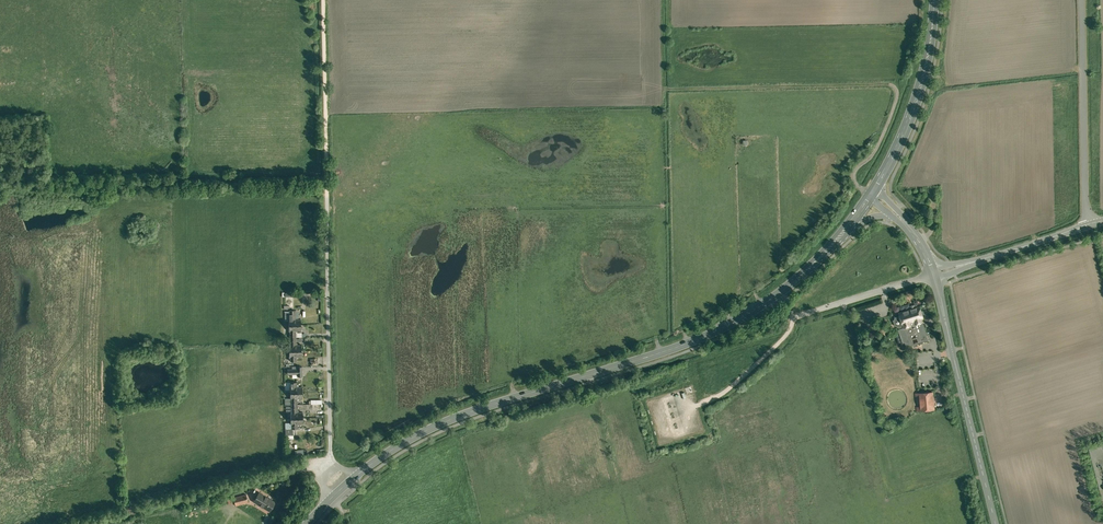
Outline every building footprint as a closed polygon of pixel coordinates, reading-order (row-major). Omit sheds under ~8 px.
[(919,306),(896,313),(897,316),(893,317),(892,320),(894,326),(897,327),(900,326),(901,328),(908,326),(907,323),(912,322),(913,325),(921,322),(920,320),(923,319),(919,306)] [(295,309),(290,309),(290,319),(289,319),(289,330),(291,330),(291,344),(290,344),(290,355),(291,355),(291,360),(297,360),(297,355),(301,355),(301,343),(296,344),(296,330),(301,330),(301,318),(295,318),(295,309)] [(927,340),(921,322),(913,325),(912,322),(907,323),(908,326),(901,328),(900,326),(897,327),(902,348),(927,340)] [(298,373),(298,377),(302,377),(302,366),(298,366),(298,368),(288,369),(288,374),(298,373)] [(296,381),(292,381),(292,387),(290,387),(290,398),(292,398),(292,412),(291,412),(291,424),(292,424),(292,429),(298,429),(298,423),(302,423),(302,412),(297,412),(297,398),(303,398),(302,386),(296,386),(296,381)] [(918,392),(913,393),(916,411),(933,410),(931,391),(918,392)] [(293,458),(296,458),(296,456),(303,456),(302,449),(293,449),(293,458)] [(246,503),(245,495),(233,498),(235,506),(246,503)] [(253,502),(268,512),(273,504),(257,495),(253,502)]
